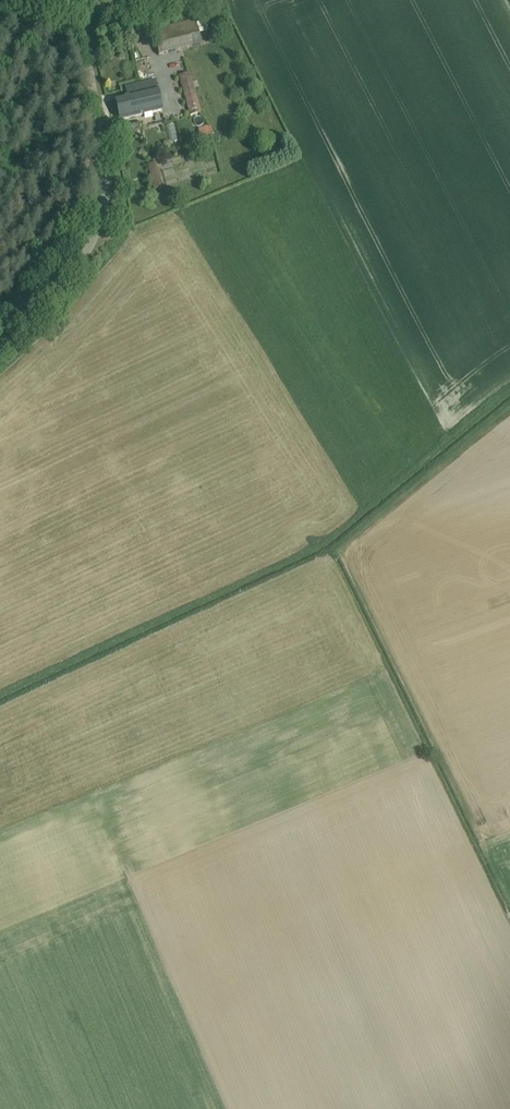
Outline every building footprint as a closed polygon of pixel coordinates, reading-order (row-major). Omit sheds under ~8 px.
[(160,55),(183,50),(201,45),(195,21),(154,30),(160,55)] [(194,88),(193,82),(190,73),(189,73),(179,76),(190,116),(200,113),(201,113),(194,88)] [(120,120),(125,118),(163,109),(157,81),(125,87),(127,96),(115,99),(120,120)] [(167,125),(172,142),(181,139),(176,122),(167,125)] [(213,134),(211,125),(210,125),(199,128),(201,137),(213,134)] [(163,188),(157,162),(148,164),(154,190),(163,188)]
